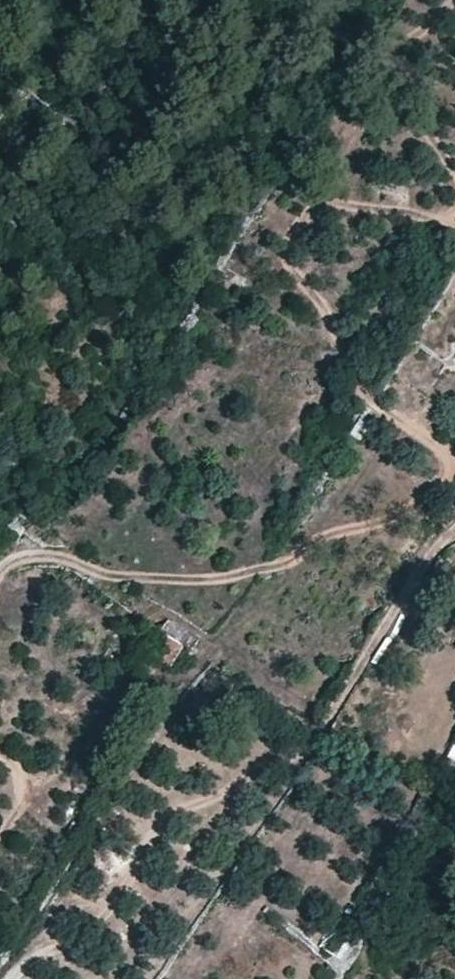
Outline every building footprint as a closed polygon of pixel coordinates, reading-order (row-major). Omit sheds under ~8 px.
[(200,637),(183,625),(169,647),(186,658),(200,637)] [(445,763),(454,768),(454,745),(445,763)]
